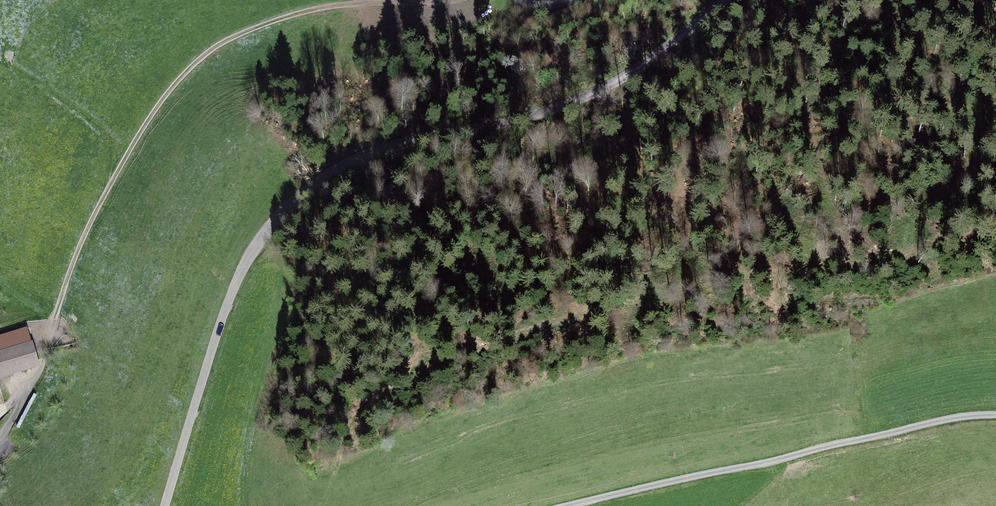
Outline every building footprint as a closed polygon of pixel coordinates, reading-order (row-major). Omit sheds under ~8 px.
[(35,363),(30,347),(0,356),(0,374),(35,363)]
